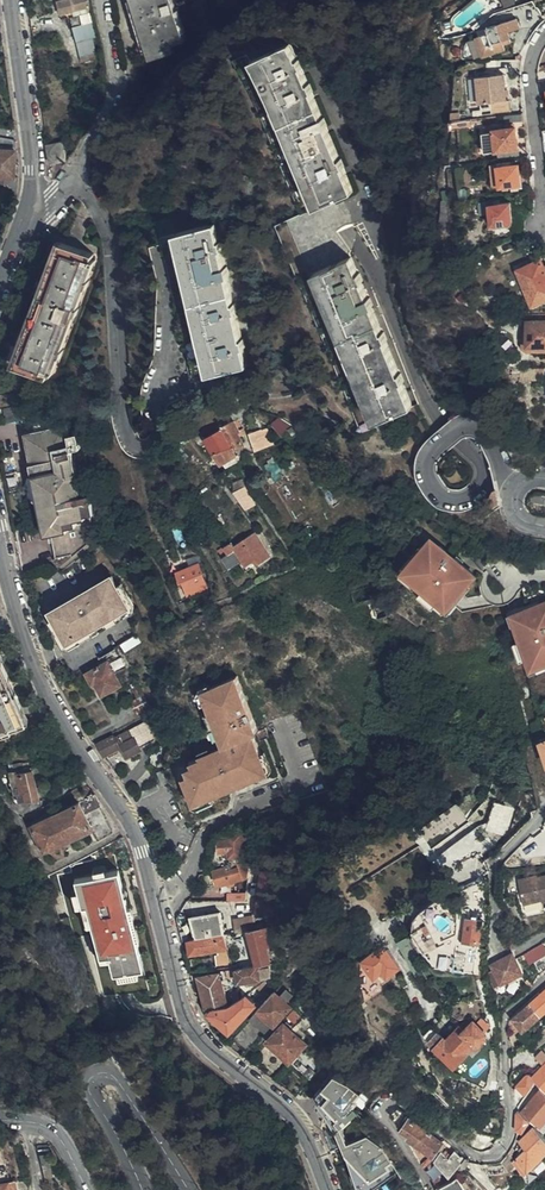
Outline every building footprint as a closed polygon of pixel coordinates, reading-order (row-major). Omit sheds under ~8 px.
[(89,0),(59,0),(58,0),(61,14),(90,6),(89,0)] [(176,2),(183,0),(135,0),(152,57),(175,50),(174,44),(187,40),(176,2)] [(479,30),(482,47),(496,43),(498,49),(507,48),(506,41),(513,40),(511,30),(524,26),(522,16),(492,21),(493,27),(479,30)] [(94,21),(75,26),(78,41),(97,35),(94,21)] [(270,33),(237,48),(306,199),(338,183),(270,33)] [(97,35),(78,41),(82,55),(101,50),(97,35)] [(496,43),(482,47),(484,53),(498,49),(496,43)] [(506,101),(503,74),(476,75),(479,103),(483,102),(484,110),(476,110),(477,114),(511,111),(511,100),(506,101)] [(518,148),(516,127),(496,129),(495,131),(484,131),(486,150),(518,148)] [(16,140),(0,137),(0,177),(9,177),(13,177),(16,140)] [(49,164),(67,161),(67,158),(64,143),(47,145),(49,164)] [(521,184),(519,165),(512,165),(512,162),(493,163),(494,186),(521,184)] [(18,189),(19,178),(13,177),(9,177),(8,188),(12,189),(18,189)] [(481,212),(489,212),(489,199),(481,199),(481,212)] [(513,222),(511,202),(501,202),(500,199),(490,199),(491,223),(493,223),(494,228),(511,227),(511,222),(513,222)] [(206,372),(242,363),(203,223),(168,232),(206,372)] [(48,376),(94,255),(49,239),(3,360),(48,376)] [(305,262),(375,409),(406,394),(338,247),(305,262)] [(541,258),(518,269),(535,304),(544,299),(544,266),(541,258)] [(544,344),(544,320),(529,319),(529,343),(544,344)] [(86,533),(96,531),(74,423),(47,429),(41,407),(25,410),(50,529),(54,546),(54,557),(52,558),(57,563),(61,565),(91,544),(86,533)] [(202,431),(205,436),(222,427),(233,422),(224,407),(190,425),(195,435),(202,431)] [(284,434),(292,424),(281,415),(273,424),(284,434)] [(245,428),(240,418),(233,422),(222,427),(232,446),(235,450),(246,445),(238,430),(245,428)] [(210,446),(216,453),(232,446),(222,427),(205,436),(210,446)] [(251,430),(254,448),(274,445),(271,427),(251,430)] [(232,446),(216,453),(224,462),(237,455),(235,450),(232,446)] [(296,466),(293,460),(288,462),(291,468),(296,466)] [(248,484),(235,489),(245,509),(257,504),(248,484)] [(486,499),(488,509),(496,503),(495,489),(490,490),(486,499)] [(482,514),(475,505),(472,507),(482,519),(495,508),(496,503),(488,509),(482,514)] [(270,555),(256,531),(235,543),(233,541),(225,545),(230,553),(237,550),(247,565),(254,561),(257,564),(270,555)] [(405,571),(401,574),(445,612),(448,608),(469,584),(478,574),(464,562),(457,556),(443,543),(439,547),(431,540),(425,547),(405,571)] [(405,571),(425,547),(423,544),(402,568),(405,571)] [(206,587),(198,564),(177,571),(180,580),(184,579),(189,593),(206,587)] [(114,583),(110,576),(89,588),(90,590),(78,597),(77,595),(50,610),(54,618),(68,642),(128,608),(114,583)] [(59,627),(54,618),(50,620),(64,644),(71,646),(130,613),(130,611),(132,606),(118,582),(114,583),(128,608),(68,642),(59,627)] [(469,584),(448,608),(451,610),(472,587),(469,584)] [(511,610),(522,639),(532,669),(544,664),(544,602),(541,604),(540,599),(511,610)] [(517,626),(511,610),(508,611),(514,627),(517,626)] [(522,639),(514,642),(521,661),(526,659),(531,673),(544,668),(544,664),(532,669),(522,639)] [(117,649),(99,658),(103,664),(87,673),(93,684),(95,683),(102,694),(120,684),(114,674),(127,667),(120,654),(121,654),(118,647),(117,649)] [(261,753),(253,737),(248,727),(243,718),(249,715),(219,662),(194,676),(187,680),(192,691),(197,700),(210,723),(217,734),(198,745),(199,748),(190,753),(192,757),(185,761),(188,767),(181,771),(190,786),(191,785),(196,795),(212,785),(210,781),(261,753)] [(11,730),(10,727),(24,722),(0,668),(0,735),(11,730)] [(187,680),(194,676),(191,671),(183,675),(181,683),(187,693),(192,691),(187,680)] [(531,683),(521,686),(531,722),(542,719),(531,683)] [(149,706),(142,694),(137,697),(138,699),(132,703),(138,713),(149,706)] [(210,723),(197,700),(192,702),(206,726),(210,723)] [(243,718),(248,727),(260,720),(255,711),(249,715),(243,718)] [(24,722),(10,727),(11,730),(0,735),(0,753),(31,737),(24,722)] [(98,744),(103,757),(121,747),(123,751),(126,749),(130,756),(141,749),(140,747),(154,739),(144,723),(115,737),(114,736),(98,744)] [(258,734),(253,737),(261,753),(210,781),(212,785),(196,795),(191,785),(190,786),(181,771),(188,767),(185,761),(192,757),(190,753),(199,748),(198,745),(164,764),(180,793),(193,817),(222,800),(228,790),(229,784),(230,780),(271,757),(258,734)] [(19,748),(14,751),(16,759),(27,757),(25,748),(19,748)] [(171,780),(164,770),(157,774),(164,784),(171,780)] [(39,798),(32,772),(18,775),(16,772),(11,773),(18,804),(39,798)] [(100,804),(94,794),(33,829),(45,852),(92,828),(99,840),(113,832),(105,815),(100,804)] [(495,800),(487,829),(507,835),(516,807),(495,800)] [(431,861),(478,833),(460,803),(413,831),(431,861)] [(252,849),(251,833),(240,835),(228,835),(228,840),(218,840),(218,853),(228,853),(229,857),(241,857),(241,852),(252,849)] [(288,873),(287,853),(268,852),(265,883),(261,917),(278,920),(284,903),(288,873)] [(239,879),(236,869),(227,871),(225,868),(215,871),(219,885),(239,879)] [(116,870),(72,881),(75,894),(68,896),(72,913),(78,911),(83,931),(88,930),(97,967),(106,964),(110,977),(114,976),(116,982),(137,977),(135,970),(141,968),(134,942),(139,941),(135,924),(130,904),(125,905),(116,870)] [(537,881),(536,878),(517,882),(521,901),(523,907),(541,903),(544,902),(544,879),(537,881)] [(228,892),(228,900),(247,899),(247,891),(228,892)] [(449,904),(444,897),(431,905),(423,911),(427,922),(439,944),(445,937),(457,932),(458,911),(449,904)] [(205,912),(223,909),(227,932),(255,927),(250,898),(203,905),(205,912)] [(543,915),(541,903),(523,907),(521,901),(517,903),(521,920),(543,915)] [(196,939),(224,935),(220,914),(191,918),(193,927),(196,939)] [(477,970),(481,942),(480,942),(483,919),(470,918),(467,940),(463,940),(462,952),(460,969),(477,970)] [(261,929),(248,931),(255,966),(259,965),(269,963),(261,929)] [(224,939),(224,935),(196,939),(187,941),(188,947),(190,954),(213,951),(214,958),(209,959),(211,969),(230,966),(224,939)] [(419,977),(425,974),(419,958),(421,956),(410,938),(399,944),(419,977)] [(539,974),(544,970),(544,957),(539,946),(526,954),(539,974)] [(396,967),(388,955),(378,960),(374,954),(365,960),(375,975),(384,969),(387,973),(396,967)] [(513,955),(492,965),(502,984),(523,974),(516,960),(513,955)] [(255,966),(235,969),(239,983),(242,983),(242,986),(257,983),(256,980),(262,979),(259,965),(255,966)] [(226,1008),(228,1007),(220,974),(198,978),(202,994),(206,1011),(212,1009),(226,1008)] [(539,1017),(544,1011),(544,992),(531,1005),(539,1017)] [(290,1008),(275,994),(252,1020),(261,1029),(266,1034),(290,1008)] [(245,995),(239,1000),(231,1005),(228,1007),(226,1008),(212,1009),(211,1011),(209,1014),(219,1024),(229,1033),(255,1006),(245,995)] [(522,1031),(539,1017),(531,1005),(513,1020),(516,1023),(521,1029),(522,1031)] [(293,1008),(286,1019),(294,1025),(301,1014),(293,1008)] [(480,1043),(486,1038),(487,1032),(476,1020),(463,1032),(459,1028),(446,1039),(434,1027),(426,1034),(455,1065),(469,1051),(467,1050),(474,1043),(480,1043)] [(249,1023),(234,1039),(245,1049),(260,1034),(249,1023)] [(516,1023),(509,1029),(514,1035),(521,1029),(516,1023)] [(306,1045),(284,1025),(269,1041),(278,1051),(290,1062),(306,1045)] [(310,1081),(318,1071),(300,1056),(293,1064),(310,1081)] [(525,1096),(535,1082),(544,1091),(544,1064),(532,1077),(529,1075),(524,1077),(515,1087),(525,1096)] [(544,1132),(544,1095),(540,1090),(522,1112),(544,1132)] [(314,1091),(301,1103),(308,1111),(320,1098),(314,1091)] [(394,1115),(402,1127),(403,1126),(412,1132),(410,1135),(434,1153),(442,1141),(435,1134),(400,1108),(393,1113),(394,1115)] [(528,1122),(518,1111),(518,1128),(521,1130),(528,1122)] [(535,1129),(522,1141),(524,1144),(528,1148),(523,1153),(518,1158),(528,1168),(544,1154),(544,1141),(535,1129)] [(344,1149),(372,1138),(369,1135),(348,1142),(343,1130),(337,1132),(344,1149)] [(528,1148),(524,1144),(519,1148),(523,1153),(528,1148)] [(9,1169),(0,1148),(0,1173),(9,1169)] [(436,1158),(448,1172),(451,1174),(468,1155),(464,1153),(461,1155),(455,1150),(450,1156),(443,1151),(436,1158)] [(50,1152),(39,1155),(43,1171),(52,1168),(50,1152)] [(377,1188),(387,1181),(391,1177),(381,1164),(378,1167),(368,1174),(377,1188)] [(459,1177),(437,1187),(439,1189),(467,1189),(459,1177)]
